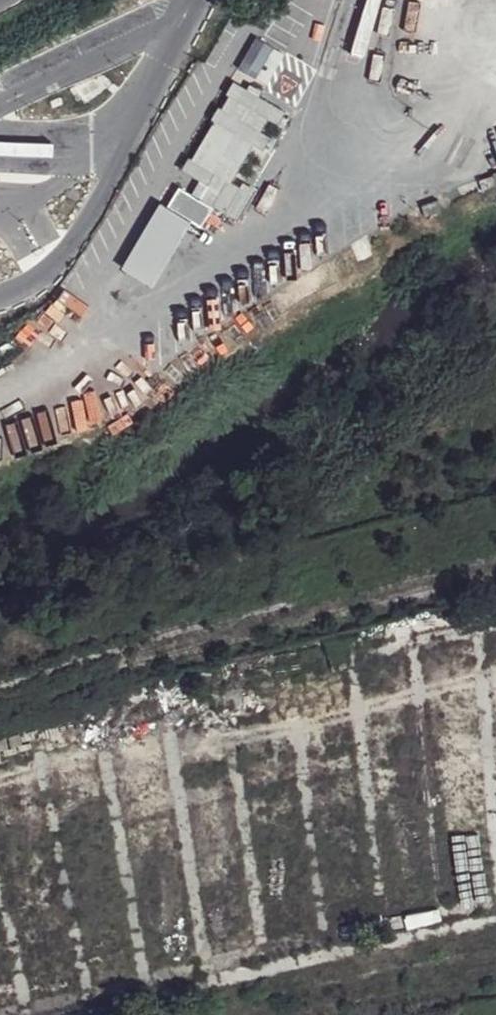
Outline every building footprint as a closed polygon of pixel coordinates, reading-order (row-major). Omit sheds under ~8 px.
[(267,37),(250,67),(265,77),(283,47),(267,37)] [(164,199),(124,263),(154,281),(193,217),(203,223),(216,202),(240,217),(255,191),(238,180),(261,142),(271,148),(278,136),(269,130),(276,117),(286,123),(294,110),(242,79),(235,92),(238,94),(230,107),(227,105),(219,117),(223,119),(200,157),(196,155),(189,168),(215,183),(206,197),(187,185),(174,205),(164,199)]
